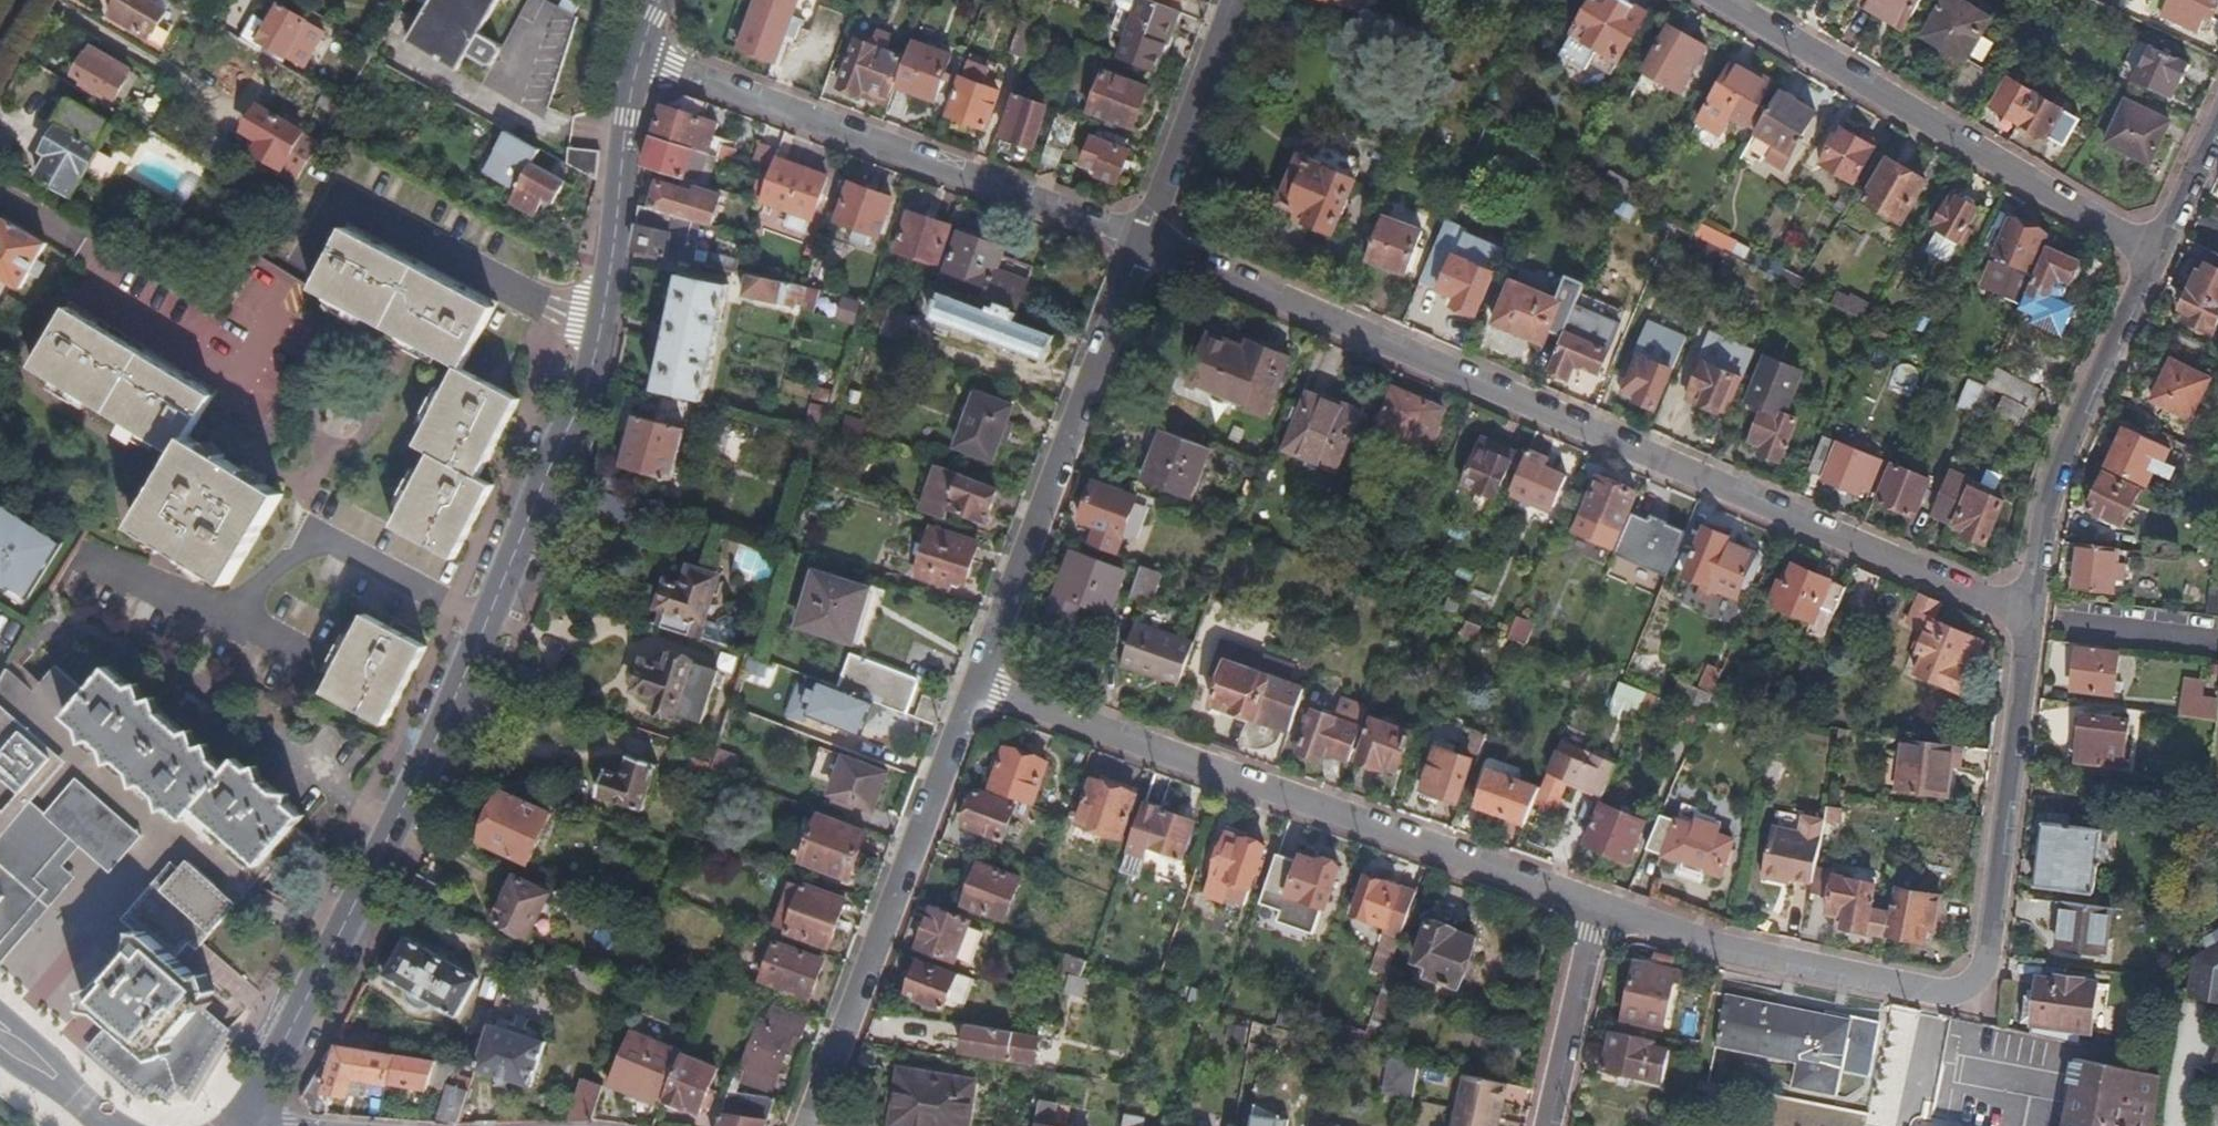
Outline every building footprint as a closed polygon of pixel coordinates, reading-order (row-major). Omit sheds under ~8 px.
[(166,15),(141,0),(116,0),(112,9),(113,13),(110,18),(151,41),(166,15)] [(163,0),(141,0),(166,15),(172,5),(170,4),(163,0)] [(408,9),(421,16),(404,43),(455,73),(465,57),(483,68),(486,68),(489,67),(494,66),(499,57),(499,50),(498,47),(497,44),(481,34),(501,0),(413,0),(408,9)] [(580,20),(578,19),(563,11),(543,0),(533,0),(499,57),(494,66),(481,88),(546,112),(580,20)] [(585,5),(576,0),(569,0),(563,11),(578,19),(585,5)] [(798,0),(761,0),(761,1),(741,53),(773,66),(798,0)] [(1120,60),(1154,73),(1177,13),(1143,0),(1122,0),(1120,2),(1120,7),(1124,11),(1137,16),(1120,60)] [(1370,0),(1329,0),(1365,14),(1370,0)] [(1646,16),(1620,0),(1595,0),(1560,57),(1586,73),(1591,66),(1609,77),(1646,16)] [(1928,0),(1866,0),(1863,6),(1910,33),(1928,0)] [(1998,21),(1962,0),(1950,0),(1926,40),(1971,66),(1973,62),(1988,71),(2004,43),(1989,34),(1998,21)] [(2217,7),(2217,0),(2171,0),(2160,23),(2195,39),(2203,23),(2209,26),(2217,7)] [(309,56),(322,33),(280,9),(259,45),(287,60),(294,47),(309,56)] [(1034,36),(1036,30),(1021,25),(1009,55),(1025,61),(1034,36)] [(1443,63),(1355,27),(1353,34),(1440,70),(1443,63)] [(1681,91),(1705,49),(1671,29),(1647,71),(1681,91)] [(885,105),(902,57),(885,51),(889,37),(877,33),(872,47),(856,41),(839,89),(885,105)] [(935,102),(951,55),(911,42),(895,88),(935,102)] [(2167,95),(2174,80),(2182,84),(2191,65),(2150,47),(2134,80),(2167,95)] [(125,103),(136,84),(129,80),(131,76),(91,52),(88,57),(83,58),(76,71),(77,74),(74,80),(116,103),(118,99),(125,103)] [(1746,129),(1772,85),(1734,63),(1698,123),(1718,134),(1728,118),(1746,129)] [(987,131),(1000,93),(982,87),(988,71),(968,64),(949,118),(987,131)] [(1133,130),(1148,90),(1115,78),(1101,119),(1133,130)] [(2019,124),(2037,94),(2011,78),(1993,108),(2019,124)] [(2175,99),(2182,84),(2174,80),(2167,95),(2175,99)] [(1781,170),(1816,116),(1781,93),(1755,134),(1775,147),(1766,161),(1781,170)] [(2063,150),(2080,121),(2037,94),(2019,124),(2063,150)] [(335,119),(343,105),(326,95),(317,109),(335,119)] [(710,150),(718,125),(703,120),(708,106),(686,98),(669,105),(668,110),(660,113),(653,137),(707,157),(716,160),(718,153),(710,150)] [(1034,149),(1048,109),(1018,98),(1003,138),(1034,149)] [(110,159),(99,153),(113,129),(67,102),(53,126),(59,129),(44,155),(52,160),(41,180),(71,198),(82,179),(95,186),(110,159)] [(2151,161),(2169,124),(2126,104),(2107,144),(2130,155),(2132,152),(2151,161)] [(296,184),(317,148),(296,136),(284,129),(260,114),(258,118),(255,118),(250,119),(249,119),(244,129),(244,131),(247,135),(245,140),(251,143),(259,147),(255,155),(253,158),(296,184)] [(1063,153),(1075,121),(1059,115),(1047,148),(1063,153)] [(296,136),(299,131),(287,123),(284,129),(296,136)] [(1853,184),(1878,144),(1864,135),(1860,141),(1843,130),(1822,164),(1853,184)] [(565,183),(533,166),(541,151),(508,133),(485,175),(519,193),(513,205),(536,217),(545,199),(555,204),(565,183)] [(1124,151),(1128,140),(1112,135),(1108,145),(1124,151)] [(697,185),(707,157),(653,137),(644,168),(681,180),(697,185)] [(1092,139),(1082,165),(1099,171),(1097,176),(1118,184),(1129,153),(1124,151),(1108,145),(1092,139)] [(255,155),(259,147),(251,143),(247,151),(255,155)] [(775,159),(778,152),(761,146),(752,173),(758,176),(768,179),(775,159)] [(598,182),(601,150),(569,149),(569,166),(597,181),(598,182)] [(1330,236),(1354,182),(1300,158),(1280,205),(1307,217),(1304,224),(1330,236)] [(811,222),(828,180),(775,159),(768,179),(760,202),(811,222)] [(1902,225),(1927,184),(1889,161),(1864,202),(1902,225)] [(1643,188),(1611,169),(1602,184),(1634,202),(1643,188)] [(760,202),(768,179),(758,176),(749,203),(758,206),(760,202)] [(696,192),(699,186),(697,185),(681,180),(678,190),(697,197),(698,193),(696,192)] [(713,227),(721,200),(698,193),(697,197),(678,190),(661,185),(653,208),(713,227)] [(878,238),(891,201),(850,185),(836,223),(878,238)] [(1971,232),(1968,230),(1979,211),(1952,194),(1932,226),(1939,231),(1926,252),(1947,265),(1960,243),(1963,245),(1971,232)] [(1842,215),(1851,200),(1844,195),(1834,211),(1842,215)] [(684,263),(692,223),(639,206),(633,252),(684,263)] [(935,269),(950,229),(907,213),(893,253),(935,269)] [(1405,277),(1422,234),(1383,218),(1366,262),(1405,277)] [(38,260),(46,246),(4,220),(0,227),(0,277),(20,290),(23,285),(28,288),(43,263),(38,260)] [(1700,222),(1692,236),(1722,251),(1724,252),(1734,239),(1700,222)] [(2031,270),(2046,238),(2012,222),(1996,257),(1999,258),(1996,264),(1993,263),(1985,280),(2008,295),(2006,299),(2021,306),(2027,292),(2036,272),(2031,270)] [(462,366),(494,304),(341,225),(309,286),(456,363),(414,443),(431,451),(392,526),(455,559),(490,492),(493,484),(478,476),(519,396),(462,366)] [(1034,271),(1001,260),(1005,251),(959,235),(945,273),(941,271),(937,282),(946,285),(950,275),(968,281),(964,292),(997,305),(1019,313),(1034,271)] [(1722,251),(1692,236),(1685,250),(1716,266),(1722,251)] [(1747,245),(1735,237),(1734,239),(1724,252),(1738,259),(1747,245)] [(2080,264),(2046,249),(2036,272),(2027,292),(2050,303),(2061,279),(2071,284),(2080,264)] [(2213,253),(2204,273),(2199,271),(2190,290),(2217,304),(2217,255),(2213,253)] [(1473,322),(1490,279),(1431,255),(1417,290),(1453,304),(1449,312),(1473,322)] [(734,274),(737,264),(713,258),(711,269),(734,274)] [(766,281),(769,268),(738,261),(737,264),(734,274),(748,277),(766,281)] [(1797,289),(1803,278),(1777,265),(1770,276),(1781,281),(1797,289)] [(706,385),(728,286),(681,276),(656,391),(703,401),(706,385)] [(219,311),(230,294),(200,277),(190,294),(219,311)] [(794,311),(800,288),(766,281),(748,277),(743,298),(794,311)] [(1563,333),(1583,286),(1564,278),(1554,301),(1510,283),(1492,326),(1543,346),(1549,332),(1562,337),(1563,333)] [(2008,295),(1985,280),(1981,288),(2006,299),(2008,295)] [(2217,324),(2217,304),(2190,290),(2180,310),(2188,313),(2185,321),(2213,335),(2217,324)] [(1755,313),(1761,294),(1750,291),(1744,309),(1755,313)] [(1053,337),(1015,323),(1019,313),(997,305),(995,310),(990,308),(989,312),(931,292),(924,312),(932,314),(930,322),(1044,363),(1053,337)] [(1844,309),(1850,298),(1839,292),(1833,304),(1844,309)] [(1861,319),(1869,304),(1852,295),(1850,298),(1844,309),(1861,319)] [(852,328),(862,302),(836,296),(829,322),(852,328)] [(159,414),(184,370),(71,302),(46,343),(159,414)] [(902,340),(910,320),(889,312),(882,332),(902,340)] [(1882,345),(1886,334),(1868,325),(1863,336),(1882,345)] [(1598,372),(1607,351),(1563,333),(1562,337),(1548,370),(1569,378),(1575,363),(1598,372)] [(1264,416),(1288,357),(1259,346),(1256,355),(1204,335),(1184,384),(1264,416)] [(159,414),(46,343),(32,367),(146,435),(159,414)] [(1719,412),(1734,374),(1723,369),(1728,356),(1710,349),(1704,361),(1702,360),(1689,391),(1703,397),(1700,404),(1719,412)] [(1654,409),(1671,368),(1637,355),(1621,395),(1654,409)] [(1785,416),(1802,374),(1764,358),(1744,407),(1761,414),(1751,440),(1763,445),(1759,454),(1781,462),(1797,421),(1785,416)] [(2189,421),(2209,379),(2171,361),(2151,402),(2189,421)] [(229,586),(284,493),(188,437),(217,390),(184,370),(159,414),(146,435),(178,454),(134,529),(229,586)] [(2041,396),(1992,372),(1986,386),(2002,394),(2027,406),(2034,410),(2041,396)] [(1975,412),(1986,386),(1968,376),(1956,405),(1975,412)] [(726,406),(729,390),(706,385),(703,401),(726,406)] [(831,405),(835,392),(814,387),(811,399),(831,405)] [(1426,448),(1442,410),(1392,389),(1376,426),(1426,448)] [(856,404),(859,394),(850,391),(847,401),(856,404)] [(1700,404),(1703,397),(1689,391),(1686,399),(1700,404)] [(1013,408),(977,393),(955,448),(991,462),(1013,408)] [(2019,428),(2027,406),(2002,394),(1993,418),(2019,428)] [(1336,472),(1358,416),(1307,395),(1284,450),(1336,472)] [(823,428),(829,408),(810,404),(805,424),(823,428)] [(670,481),(685,431),(636,415),(620,465),(670,481)] [(884,449),(891,430),(845,416),(839,433),(884,449)] [(1191,496),(1210,449),(1162,429),(1143,477),(1191,496)] [(2170,484),(2182,459),(2125,431),(2107,467),(2156,490),(2161,480),(2170,484)] [(1496,498),(1515,452),(1481,438),(1462,484),(1496,498)] [(1879,494),(1890,468),(1822,440),(1809,471),(1828,478),(1826,482),(1861,497),(1865,489),(1879,494)] [(1553,507),(1565,477),(1545,468),(1549,458),(1528,449),(1511,489),(1553,507)] [(1917,517),(1932,480),(1911,471),(1917,457),(1897,449),(1892,463),(1896,465),(1881,502),(1917,517)] [(619,496),(626,476),(596,466),(588,486),(604,491),(619,496)] [(986,525),(998,492),(959,479),(960,474),(938,467),(921,513),(946,521),(949,512),(986,525)] [(2123,527),(2141,490),(2104,473),(2087,510),(2123,527)] [(1621,528),(1636,492),(1598,477),(1584,513),(1621,528)] [(1126,539),(1142,498),(1090,478),(1075,520),(1089,525),(1083,542),(1110,552),(1117,535),(1126,539)] [(1983,553),(2001,509),(1981,501),(1984,495),(1945,479),(1927,522),(1952,532),(1962,536),(1959,543),(1983,553)] [(625,533),(635,501),(619,496),(604,491),(593,523),(625,533)] [(66,547),(0,505),(0,506),(0,588),(12,595),(15,591),(31,601),(66,547)] [(1621,559),(1671,574),(1684,530),(1634,515),(1621,559)] [(1748,589),(1761,558),(1756,556),(1757,554),(1729,542),(1730,538),(1704,527),(1685,576),(1704,583),(1698,598),(1713,604),(1719,591),(1738,599),(1742,587),(1748,589)] [(964,584),(978,544),(931,528),(915,578),(944,587),(947,578),(964,584)] [(1959,543),(1962,536),(1952,532),(1949,539),(1959,543)] [(803,550),(806,540),(791,536),(788,545),(803,550)] [(2121,586),(2124,565),(2116,564),(2117,549),(2079,545),(2074,590),(2112,595),(2113,585),(2121,586)] [(1340,561),(1318,553),(1315,561),(1336,570),(1340,561)] [(1103,629),(1124,572),(1074,554),(1053,610),(1103,629)] [(1152,604),(1163,572),(1142,564),(1130,597),(1152,604)] [(704,621),(714,594),(718,595),(722,583),(718,581),(719,578),(715,576),(717,569),(705,565),(703,572),(691,568),(684,588),(668,583),(654,624),(727,647),(733,632),(731,627),(720,624),(717,626),(704,621)] [(1813,664),(1846,588),(1793,565),(1785,585),(1779,582),(1762,622),(1767,624),(1765,630),(1800,645),(1795,657),(1813,664)] [(1876,588),(1880,579),(1854,567),(1850,577),(1876,588)] [(851,641),(868,589),(815,572),(799,624),(851,641)] [(1352,594),(1357,578),(1346,573),(1340,590),(1352,594)] [(1960,670),(1974,637),(1933,620),(1940,604),(1919,595),(1908,622),(1926,630),(1917,652),(1923,654),(1915,673),(1960,692),(1968,674),(1960,670)] [(1402,611),(1407,598),(1402,596),(1397,609),(1402,611)] [(1456,614),(1461,602),(1449,598),(1445,610),(1456,614)] [(386,725),(422,655),(426,644),(365,612),(323,692),(386,725)] [(1527,646),(1536,624),(1517,616),(1507,638),(1527,646)] [(1476,640),(1481,627),(1466,621),(1461,635),(1476,640)] [(1177,688),(1194,643),(1136,622),(1120,667),(1177,688)] [(1968,674),(1982,640),(1974,637),(1960,670),(1968,674)] [(2114,696),(2119,653),(2077,648),(2072,691),(2114,696)] [(703,724),(720,671),(671,655),(667,669),(644,661),(635,690),(657,698),(653,708),(703,724)] [(906,713),(918,681),(852,656),(840,688),(869,699),(906,713)] [(762,673),(765,663),(751,659),(748,668),(762,673)] [(1290,730),(1305,688),(1226,661),(1212,703),(1290,730)] [(1581,688),(1589,670),(1569,662),(1560,688),(1573,692),(1575,685),(1581,688)] [(224,766),(107,667),(65,717),(80,729),(185,821),(190,816),(197,809),(261,864),(267,857),(304,813),(235,754),(224,766)] [(1712,697),(1722,673),(1709,667),(1699,690),(1680,682),(1672,703),(1685,708),(1704,715),(1712,697)] [(864,710),(869,699),(840,688),(820,681),(816,691),(808,688),(804,699),(812,702),(807,715),(861,734),(869,712),(864,710)] [(1642,705),(1648,693),(1623,683),(1611,711),(1636,721),(1642,705)] [(1653,709),(1658,697),(1648,693),(1642,705),(1653,709)] [(936,724),(945,703),(923,695),(915,716),(936,724)] [(2217,708),(2217,700),(2183,696),(2181,715),(2216,720),(2217,719),(2217,708)] [(1295,734),(1290,749),(1321,760),(1323,752),(1349,761),(1368,708),(1339,699),(1333,718),(1306,709),(1301,723),(1309,725),(1305,737),(1295,734)] [(2123,768),(2129,721),(2082,715),(2076,762),(2123,768)] [(1398,774),(1412,732),(1394,726),(1391,721),(1383,718),(1379,721),(1373,719),(1359,761),(1398,774)] [(22,798),(49,763),(0,723),(0,780),(22,798)] [(1478,762),(1488,735),(1472,730),(1462,757),(1471,760),(1478,762)] [(1605,792),(1618,762),(1563,739),(1537,801),(1555,808),(1568,777),(1605,792)] [(1946,798),(1950,768),(1961,770),(1964,746),(1904,739),(1897,792),(1946,798)] [(709,768),(715,751),(695,745),(692,754),(689,753),(684,767),(707,775),(709,768)] [(1034,801),(1049,760),(1008,746),(993,786),(1034,801)] [(733,772),(739,756),(719,747),(712,764),(733,772)] [(1457,802),(1471,760),(1462,757),(1436,748),(1422,790),(1457,802)] [(643,810),(657,764),(629,755),(623,774),(607,769),(598,796),(643,810)] [(874,811),(889,773),(845,756),(836,778),(840,780),(834,795),(874,811)] [(29,803),(56,769),(49,763),(22,798),(29,803)] [(1525,823),(1539,788),(1490,771),(1477,806),(1525,823)] [(1121,837),(1138,787),(1114,779),(1111,785),(1092,778),(1077,822),(1121,837)] [(137,833),(78,783),(48,820),(78,845),(107,869),(137,833)] [(1003,839),(1016,804),(978,789),(965,824),(1003,839)] [(529,864),(552,817),(503,794),(481,842),(529,864)] [(1182,857),(1195,821),(1143,803),(1132,835),(1149,841),(1148,845),(1151,846),(1182,857)] [(1661,815),(1647,849),(1682,862),(1680,867),(1701,875),(1703,870),(1719,876),(1732,841),(1716,835),(1719,827),(1707,823),(1714,805),(1707,803),(1704,810),(1684,804),(1677,821),(1661,815)] [(1627,862),(1644,822),(1602,804),(1585,844),(1627,862)] [(48,820),(27,805),(20,814),(62,847),(36,879),(47,887),(0,947),(0,964),(70,875),(60,867),(78,845),(48,820)] [(1836,824),(1838,811),(1825,808),(1823,822),(1836,824)] [(62,847),(20,814),(7,830),(0,824),(0,883),(6,899),(0,907),(0,947),(47,887),(36,879),(62,847)] [(850,878),(866,834),(820,816),(803,860),(850,878)] [(2092,895),(2100,831),(2063,827),(2064,817),(2050,816),(2048,824),(2042,824),(2034,888),(2092,895)] [(1815,866),(1820,837),(1771,827),(1760,877),(1781,881),(1783,877),(1791,878),(1812,883),(1815,866)] [(1245,903),(1265,845),(1228,832),(1207,897),(1225,903),(1227,897),(1245,903)] [(1141,876),(1147,858),(1151,846),(1148,845),(1149,841),(1132,835),(1120,868),(1141,876)] [(1277,851),(1260,902),(1283,909),(1279,919),(1315,932),(1324,907),(1325,907),(1340,866),(1302,852),(1299,859),(1277,851)] [(1006,920),(1022,878),(979,862),(963,904),(1006,920)] [(201,952),(240,905),(190,863),(181,872),(174,866),(130,919),(148,935),(178,959),(192,944),(201,952)] [(1830,897),(1834,876),(1836,870),(1815,866),(1812,883),(1810,894),(1830,897)] [(528,936),(550,891),(517,875),(514,881),(509,881),(504,890),(507,895),(495,919),(528,936)] [(1391,965),(1416,893),(1367,876),(1353,915),(1385,926),(1369,971),(1387,977),(1391,965)] [(1871,908),(1876,884),(1834,876),(1830,897),(1827,915),(1845,918),(1843,930),(1886,938),(1890,912),(1871,908)] [(833,947),(849,900),(796,882),(786,910),(797,914),(791,932),(833,947)] [(1930,924),(1935,895),(1895,887),(1890,912),(1886,938),(1918,944),(1922,922),(1930,924)] [(2104,952),(2109,908),(2062,902),(2057,947),(2104,952)] [(970,963),(982,930),(968,925),(970,920),(933,907),(919,947),(954,960),(955,958),(970,963)] [(791,932),(797,914),(786,910),(779,929),(791,932)] [(1460,988),(1477,939),(1429,922),(1416,962),(1432,967),(1429,977),(1460,988)] [(2215,932),(2210,923),(2198,929),(2204,939),(2215,932)] [(2217,1004),(2217,930),(2215,932),(2204,939),(2209,949),(2195,957),(2188,998),(2217,1004)] [(217,993),(178,959),(148,935),(137,949),(197,999),(187,1012),(223,1041),(224,1040),(231,1028),(207,1007),(217,993)] [(455,1016),(477,977),(404,936),(383,975),(406,987),(405,990),(404,992),(404,997),(405,1001),(407,1005),(410,1008),(413,1009),(417,1010),(420,1010),(425,1009),(429,1007),(432,1003),(455,1016)] [(812,1000),(827,962),(779,943),(764,981),(812,1000)] [(1661,1028),(1671,982),(1679,984),(1681,973),(1667,969),(1671,953),(1656,947),(1652,966),(1634,961),(1621,1018),(1661,1028)] [(191,1090),(223,1041),(187,1012),(197,999),(137,949),(102,988),(86,994),(89,1005),(88,1013),(104,1016),(120,1030),(102,1050),(146,1089),(152,1082),(169,1096),(180,1082),(191,1090)] [(1083,976),(1088,961),(1069,954),(1064,970),(1083,976)] [(961,1011),(973,976),(959,971),(958,975),(919,961),(906,996),(946,1010),(961,1011)] [(1388,1024),(1407,970),(1391,965),(1387,977),(1368,1031),(1362,1048),(1373,1051),(1383,1022),(1388,1024)] [(1083,998),(1087,981),(1071,977),(1067,994),(1083,998)] [(2090,1037),(2099,989),(2084,986),(2084,984),(2058,979),(2057,984),(2041,981),(2037,998),(2027,996),(2022,1024),(2031,1026),(2030,1034),(2079,1044),(2081,1036),(2090,1037)] [(1201,1002),(1203,990),(1185,985),(1182,997),(1201,1002)] [(1834,1097),(1844,1048),(1887,1057),(1893,1028),(1724,994),(1714,1047),(1795,1064),(1790,1088),(1834,1097)] [(802,1035),(808,1018),(772,1005),(766,1022),(795,1033),(802,1035)] [(773,1092),(795,1033),(766,1022),(761,1020),(738,1081),(741,1082),(773,1092)] [(534,1083),(548,1040),(492,1021),(486,1038),(478,1064),(478,1065),(534,1083)] [(1053,1037),(1055,1027),(1043,1024),(1041,1035),(1053,1037)] [(1035,1064),(1040,1037),(967,1025),(962,1051),(1035,1064)] [(1246,1040),(1248,1027),(1232,1025),(1230,1038),(1246,1040)] [(1362,1048),(1368,1031),(1351,1026),(1346,1044),(1362,1048)] [(375,1051),(377,1032),(342,1027),(333,1045),(341,1046),(375,1051)] [(1660,1066),(1664,1050),(1654,1048),(1656,1041),(1612,1031),(1603,1070),(1646,1079),(1650,1064),(1660,1066)] [(665,1101),(682,1057),(675,1054),(676,1053),(631,1034),(610,1086),(655,1104),(658,1098),(665,1101)] [(370,1095),(374,1079),(386,1082),(395,1053),(375,1051),(341,1046),(339,1055),(329,1053),(302,1098),(311,1115),(326,1116),(332,1094),(346,1096),(348,1092),(370,1095)] [(2210,1073),(2217,1076),(2217,1046),(2210,1073)] [(429,1083),(437,1059),(395,1053),(386,1082),(427,1090),(429,1083)] [(702,1110),(719,1069),(683,1054),(682,1057),(665,1101),(686,1110),(688,1104),(702,1110)] [(1413,1095),(1418,1063),(1389,1055),(1387,1068),(1383,1090),(1413,1095)] [(443,1086),(451,1061),(437,1059),(429,1083),(443,1086)] [(2068,1117),(2066,1125),(2155,1125),(2161,1077),(2080,1059),(2068,1117)] [(976,1084),(904,1069),(892,1123),(908,1125),(967,1125),(976,1084)] [(459,1125),(473,1080),(453,1073),(437,1123),(459,1125)] [(1498,1106),(1505,1108),(1510,1083),(1467,1074),(1455,1125),(1494,1125),(1498,1106)] [(593,1120),(604,1087),(584,1080),(570,1121),(593,1120)] [(774,1100),(739,1089),(741,1082),(738,1081),(735,1080),(718,1125),(766,1125),(767,1123),(774,1100)] [(1866,1113),(1777,1094),(1770,1125),(1864,1125),(1866,1113)] [(1071,1110),(1039,1103),(1034,1125),(1039,1125),(1067,1125),(1071,1110)] [(1146,1107),(1127,1104),(1123,1125),(1142,1125),(1146,1107)] [(1505,1108),(1498,1106),(1494,1125),(1501,1125),(1505,1108)]
